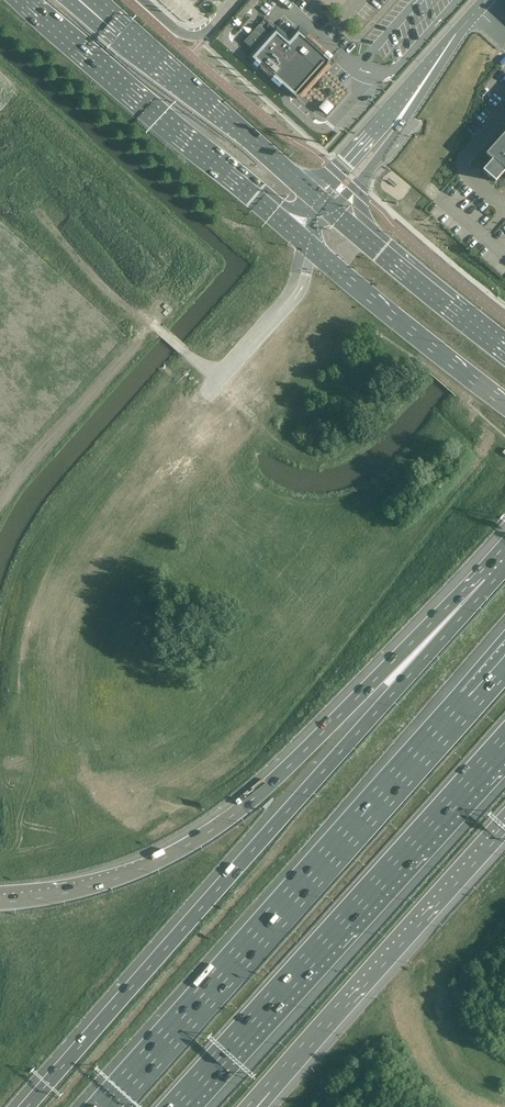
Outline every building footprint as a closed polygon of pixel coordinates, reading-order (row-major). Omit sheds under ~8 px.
[(272,36),(258,25),(244,41),(257,53),(253,58),(256,61),(255,62),(258,65),(259,64),(274,77),(273,78),(280,85),(282,84),(297,98),(319,74),(317,72),(320,69),(321,71),(330,61),(329,60),(326,63),(321,59),(325,55),(299,31),(289,42),(277,31),(272,36)] [(320,107),(328,113),(334,105),(326,99),(320,107)] [(486,154),(496,164),(494,166),(490,163),(483,171),(488,175),(490,177),(495,182),(502,174),(498,169),(500,167),(504,172),(504,133),(486,154)]
